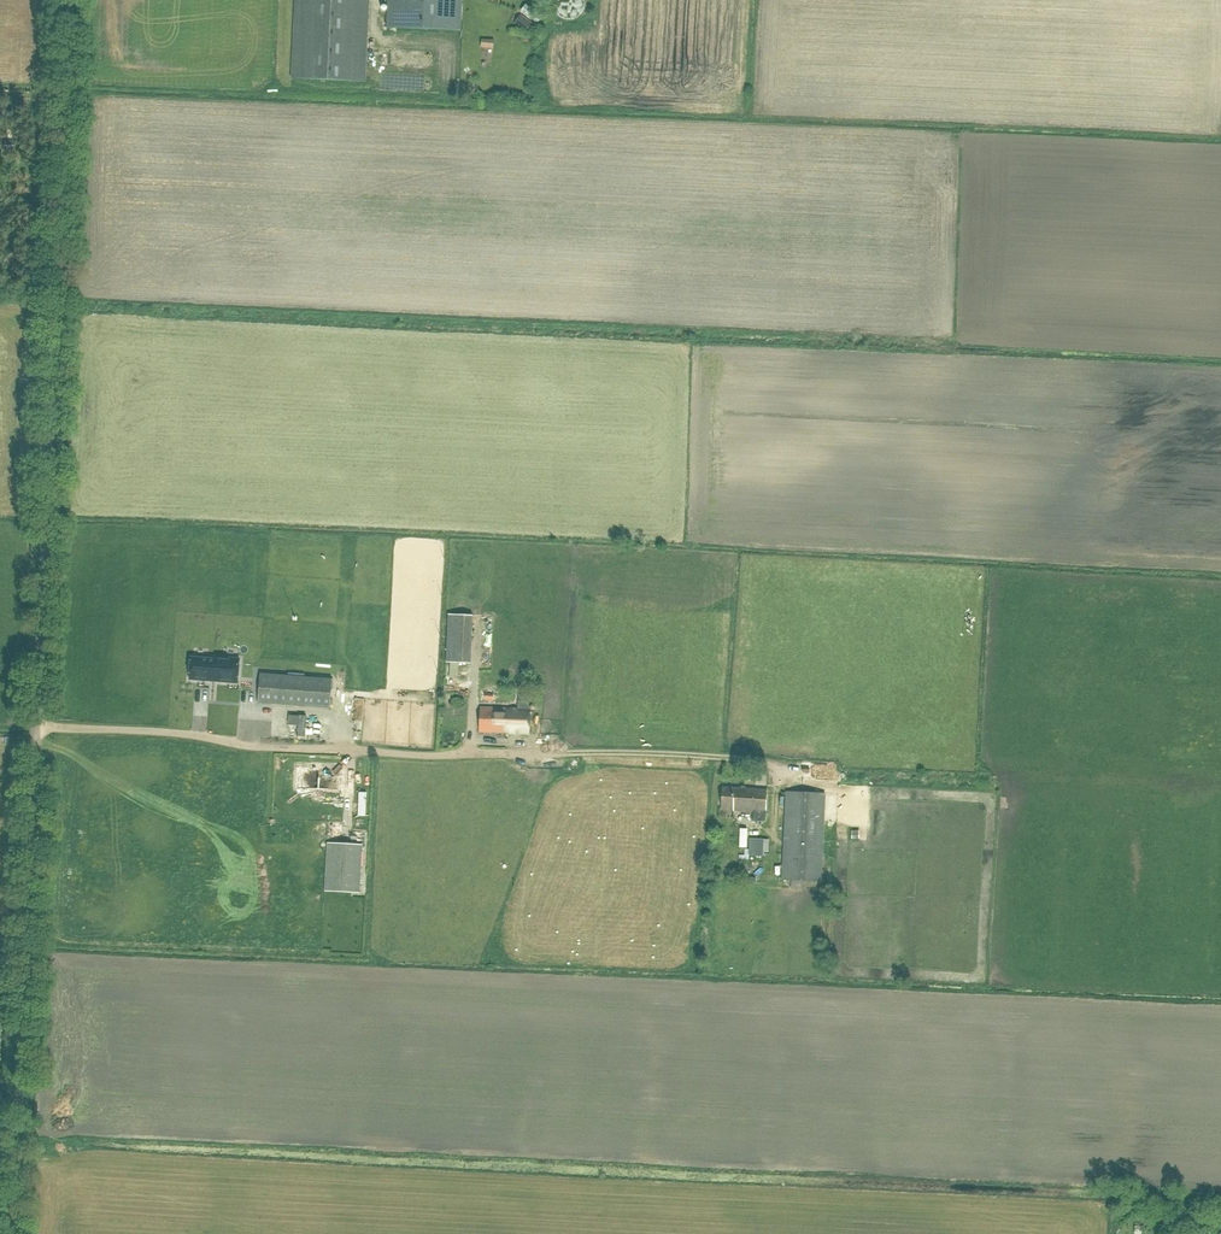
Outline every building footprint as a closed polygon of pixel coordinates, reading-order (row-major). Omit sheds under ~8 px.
[(294,80),(368,82),(370,0),(297,0),(294,80)] [(388,28),(462,30),(463,0),(389,0),(388,28)] [(585,4),(585,3),(585,1),(585,0),(554,0),(553,1),(553,3),(553,4),(553,6),(553,8),(554,10),(554,11),(555,13),(556,14),(557,16),(559,17),(560,18),(562,19),(563,20),(565,20),(567,21),(568,21),(570,21),(572,21),(574,20),(575,20),(577,19),(578,18),(580,17),(581,16),(582,14),(583,13),(584,11),(585,10),(585,8),(585,6),(585,4)] [(532,24),(538,18),(527,9),(521,15),(532,24)] [(269,82),(269,90),(279,89),(278,81),(269,82)] [(447,615),(446,663),(470,664),(471,616),(447,615)] [(212,658),(188,657),(186,678),(234,682),(236,658),(212,656),(212,658)] [(329,708),(332,679),(259,673),(257,702),(329,708)] [(382,709),(383,708),(382,706),(382,704),(382,703),(381,701),(380,700),(379,699),(378,698),(377,697),(376,696),(374,695),(373,695),(371,694),(369,694),(368,694),(366,694),(365,695),(363,695),(362,696),(360,697),(359,698),(358,699),(357,701),(357,702),(356,704),(356,705),(356,707),(356,709),(356,710),(356,712),(357,713),(358,715),(358,716),(360,717),(361,718),(362,719),(363,720),(365,720),(366,721),(368,721),(370,721),(371,721),(373,721),(374,720),(376,719),(377,718),(378,717),(379,716),(380,715),(381,714),(382,712),(382,711),(382,709)] [(529,734),(530,703),(518,702),(517,709),(480,708),(479,732),(529,734)] [(338,790),(339,768),(297,766),(296,789),(338,790)] [(354,796),(354,787),(343,788),(343,796),(354,796)] [(766,822),(767,789),(723,787),(722,808),(733,808),(733,811),(753,812),(753,821),(766,822)] [(314,810),(314,790),(295,790),(295,810),(314,810)] [(782,880),(791,880),(791,888),(802,889),(802,881),(821,881),(825,794),(787,792),(782,880)] [(768,839),(764,839),(749,839),(749,856),(764,857),(764,852),(768,852),(768,839)] [(360,893),(363,845),(327,843),(324,891),(360,893)] [(754,868),(753,878),(762,878),(762,868),(754,868)]
